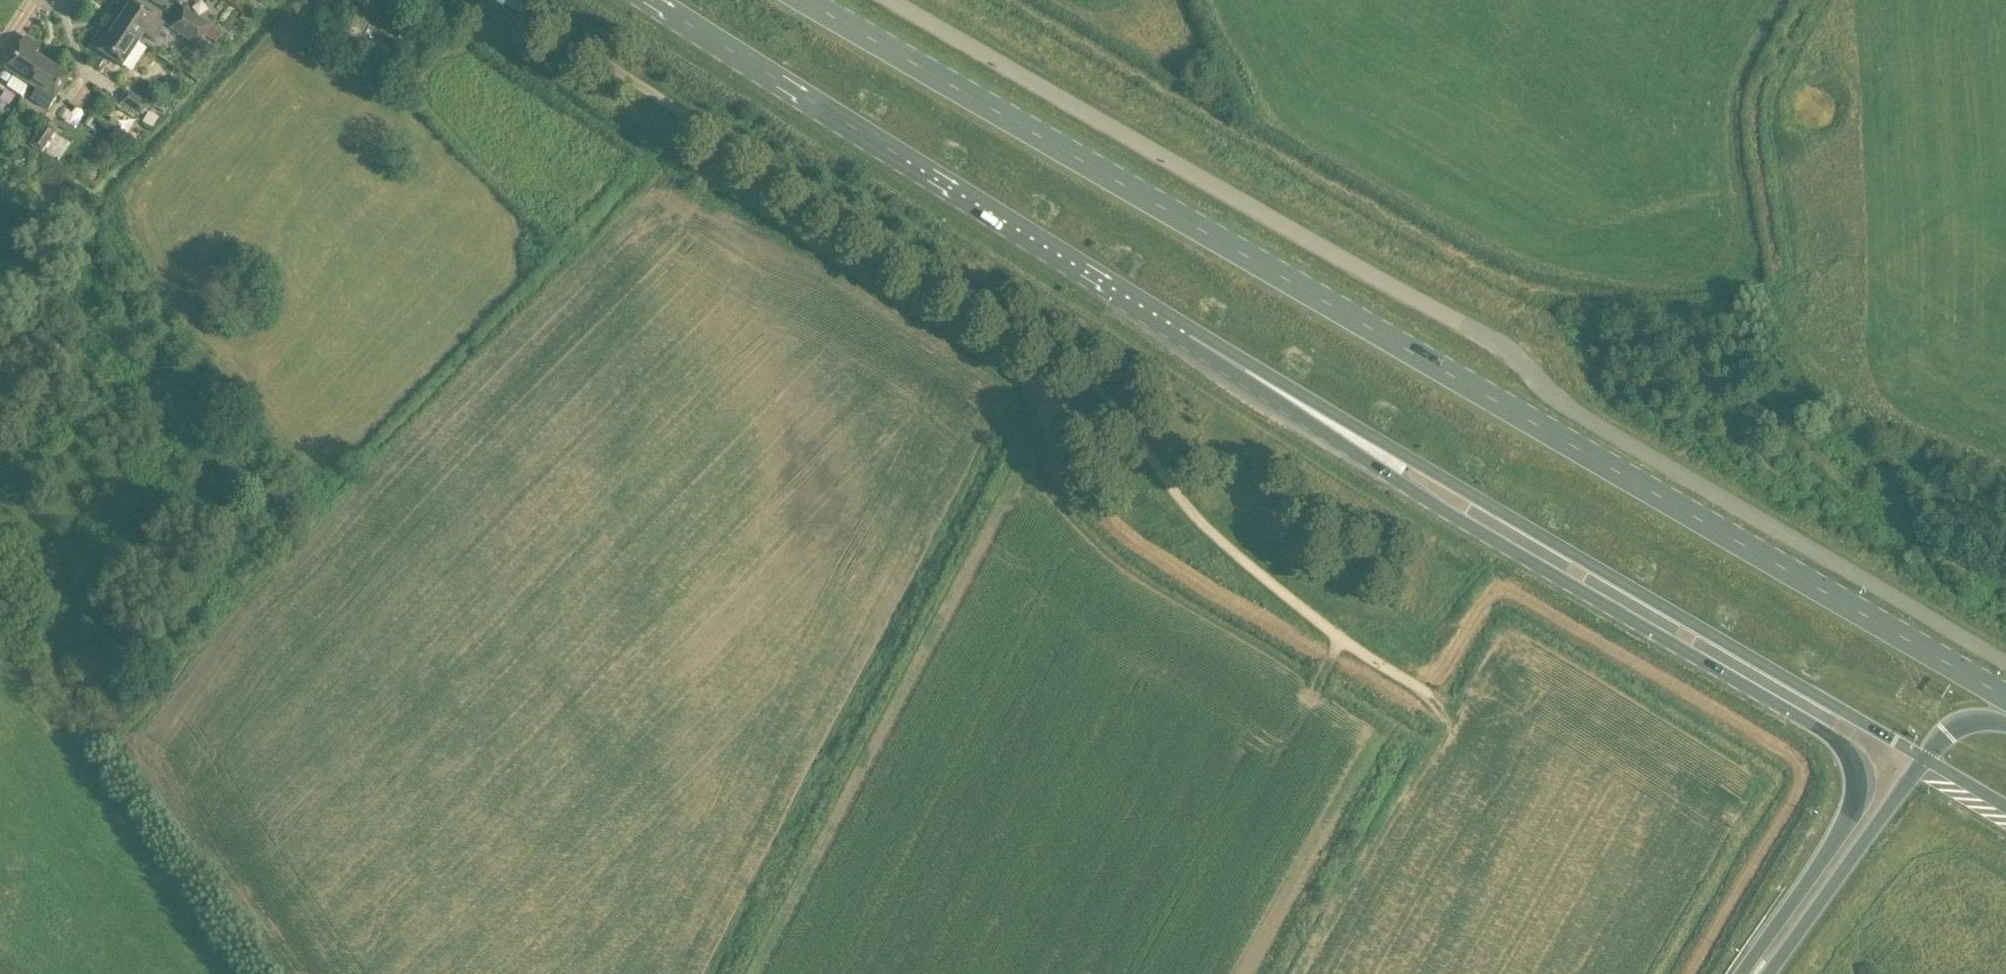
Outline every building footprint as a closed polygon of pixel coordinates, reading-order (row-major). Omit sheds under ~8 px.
[(164,24),(132,2),(114,29),(138,44),(144,36),(152,41),(164,24)] [(177,19),(204,36),(210,27),(183,9),(177,19)] [(204,36),(177,19),(170,29),(197,47),(204,36)] [(122,68),(138,44),(114,29),(109,36),(101,31),(90,46),(122,68)] [(4,70),(14,76),(7,87),(22,97),(29,86),(45,62),(36,56),(41,48),(25,37),(4,70)] [(45,62),(29,86),(36,91),(31,99),(48,111),(70,79),(45,62)] [(146,105),(128,93),(121,103),(139,115),(146,105)] [(55,131),(45,124),(31,146),(41,152),(55,131)]
